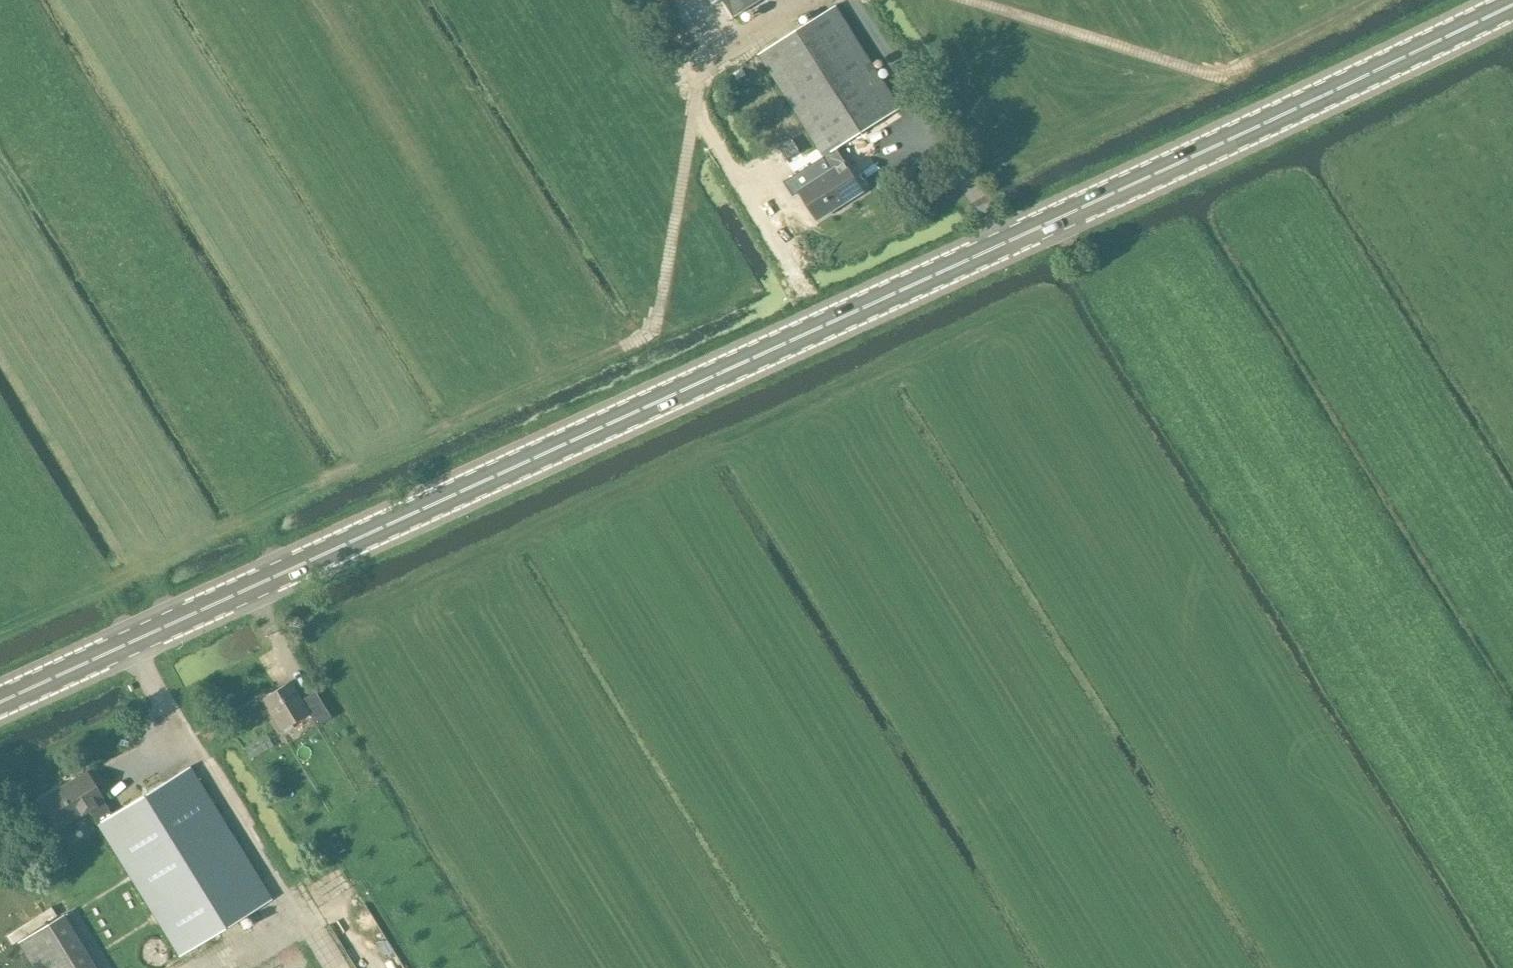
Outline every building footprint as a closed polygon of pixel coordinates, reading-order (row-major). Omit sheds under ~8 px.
[(759,0),(727,0),(736,15),(759,0)] [(837,5),(760,53),(825,156),(837,148),(901,107),(837,5)] [(793,138),(778,147),(786,160),(801,151),(793,138)] [(864,191),(837,148),(825,156),(833,169),(800,190),(819,219),(864,191)] [(316,726),(331,717),(315,691),(302,700),(290,681),(261,699),(281,731),(309,714),(316,726)] [(191,767),(100,824),(180,955),(272,899),(191,767)] [(88,772),(43,799),(60,827),(90,809),(100,824),(113,815),(88,772)] [(17,943),(33,967),(96,967),(63,914),(17,943)]
